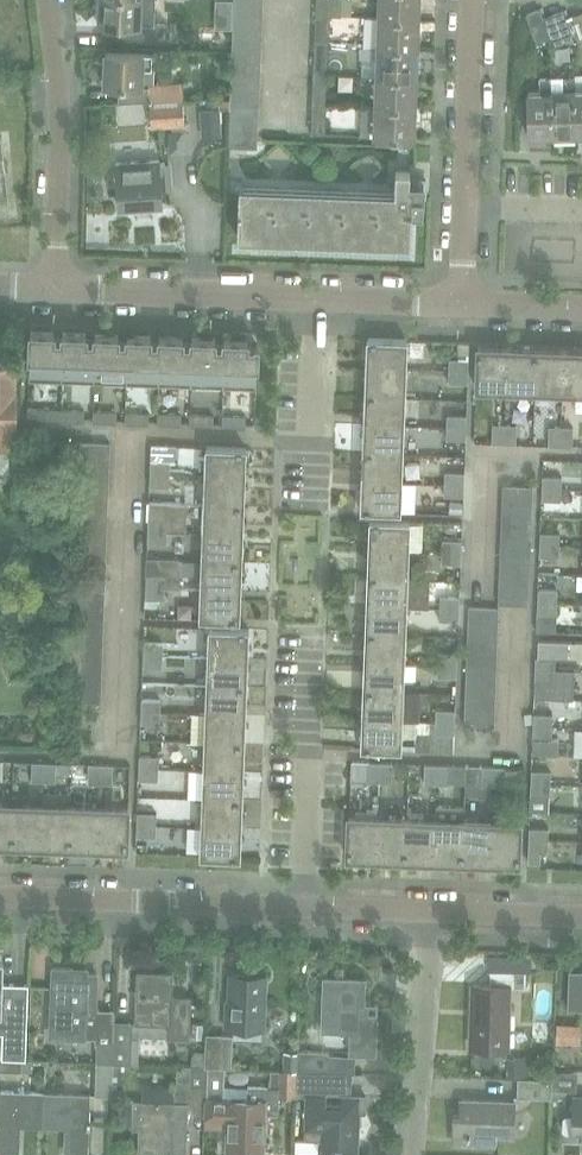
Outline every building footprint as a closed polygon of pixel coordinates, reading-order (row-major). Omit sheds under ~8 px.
[(100,23),(119,23),(119,37),(168,39),(169,23),(140,22),(141,0),(101,0),(100,23)] [(315,14),(329,15),(329,16),(342,16),(342,0),(316,0),(315,14)] [(379,17),(419,19),(419,0),(380,0),(379,17)] [(262,6),(234,4),(234,19),(261,20),(262,6)] [(543,17),(540,8),(526,13),(535,36),(548,31),(543,17)] [(574,37),(563,9),(543,17),(548,31),(553,45),(574,37)] [(573,16),(581,39),(581,13),(573,16)] [(329,15),(315,14),(314,44),(328,45),(329,16),(329,15)] [(419,19),(379,17),(378,47),(418,48),(419,19)] [(261,20),(234,19),(233,33),(261,34),(261,20)] [(261,34),(233,33),(232,48),(260,49),(261,34)] [(328,45),(314,44),(313,74),(327,74),(328,45)] [(418,48),(378,47),(376,76),(417,77),(418,48)] [(260,49),(232,48),(232,62),(260,63),(260,49)] [(119,85),(119,102),(150,100),(183,98),(182,81),(149,83),(150,86),(142,86),(143,68),(152,68),(152,53),(106,51),(104,85),(119,85)] [(260,63),(232,62),(231,76),(259,77),(260,63)] [(327,74),(313,74),(312,103),(326,104),(327,74)] [(259,77),(231,76),(230,91),(258,92),(259,77)] [(376,76),(375,104),(375,105),(416,107),(417,77),(376,76)] [(552,135),(550,90),(550,77),(539,77),(540,91),(528,91),(529,136),(531,136),(531,138),(538,138),(538,135),(552,135)] [(576,90),(575,77),(564,77),(564,90),(550,90),(552,135),(576,134),(574,90),(576,90)] [(576,90),(574,90),(576,134),(581,134),(581,89),(576,90)] [(258,92),(230,91),(229,105),(258,106),(258,92)] [(184,121),(183,98),(150,100),(152,123),(184,121)] [(326,104),(312,103),(311,133),(325,134),(326,104)] [(416,107),(375,105),(375,104),(362,104),(360,134),(374,135),(414,137),(416,107)] [(258,106),(229,105),(229,147),(257,148),(258,106)] [(116,162),(117,175),(119,206),(162,204),(161,189),(167,188),(165,162),(159,162),(159,159),(116,162)] [(240,185),(240,187),(238,236),(259,237),(259,231),(272,232),(272,238),(293,239),(293,233),(306,233),(306,239),(327,240),(328,234),(341,234),(340,240),(362,241),(362,235),(375,236),(375,242),(396,243),(396,237),(409,237),(409,243),(411,243),(412,210),(423,211),(424,197),(426,197),(426,180),(410,180),(410,169),(396,168),(394,199),(378,198),(378,190),(361,190),(360,198),(344,197),(344,189),(326,188),(326,196),(310,196),(310,188),(292,187),(292,195),(276,194),(276,186),(258,186),(258,194),(241,193),(242,185),(240,185)] [(54,332),(31,331),(29,379),(62,380),(63,339),(54,339),(54,332)] [(86,333),(63,333),(63,339),(62,380),(94,381),(96,340),(95,340),(86,340),(86,333)] [(118,335),(95,334),(95,340),(96,340),(94,381),(126,383),(128,342),(127,341),(118,341),(118,335)] [(151,336),(127,335),(127,341),(128,342),(126,383),(159,384),(160,343),(159,343),(150,342),(151,336)] [(183,337),(160,336),(159,343),(160,343),(159,384),(191,385),(193,344),(192,344),(183,344),(183,337)] [(215,338),(192,337),(192,344),(193,344),(191,385),(223,386),(225,345),(224,345),(215,345),(215,338)] [(407,340),(367,338),(366,367),(406,368),(407,340)] [(248,340),(224,339),(224,345),(225,345),(223,386),(256,388),(258,345),(256,345),(256,346),(247,346),(248,340)] [(479,347),(478,371),(477,387),(505,388),(507,348),(479,347)] [(535,349),(507,348),(505,388),(534,389),(535,349)] [(564,350),(535,349),(534,389),(563,390),(564,350)] [(564,350),(563,390),(581,391),(581,351),(564,350)] [(450,360),(450,370),(469,370),(469,360),(450,360)] [(4,471),(10,465),(10,448),(12,448),(12,428),(17,428),(17,420),(17,396),(16,396),(15,366),(0,366),(0,471),(4,471)] [(406,368),(366,367),(365,395),(405,397),(406,368)] [(469,370),(450,370),(449,383),(468,384),(469,370)] [(405,397),(365,395),(364,423),(404,425),(405,397)] [(61,410),(37,409),(37,418),(60,419),(61,410)] [(84,411),(61,410),(60,419),(84,419),(84,411)] [(117,412),(93,411),(93,420),(116,421),(117,412)] [(149,413),(125,412),(125,421),(149,422),(149,413)] [(181,414),(158,413),(157,422),(181,423),(181,414)] [(214,416),(190,415),(190,423),(213,424),(214,416)] [(447,415),(447,427),(466,427),(466,415),(447,415)] [(246,417),(222,416),(222,425),(246,425),(246,417)] [(404,425),(364,423),(363,452),(403,454),(404,425)] [(491,443),(503,443),(504,424),(492,424),(491,443)] [(516,424),(504,424),(503,443),(515,443),(516,424)] [(549,445),(561,445),(561,426),(549,426),(549,445)] [(573,427),(561,426),(561,445),(572,446),(573,427)] [(466,427),(447,427),(446,439),(465,439),(466,427)] [(111,442),(82,441),(82,456),(110,457),(111,442)] [(206,446),(205,475),(246,477),(247,448),(206,446)] [(403,454),(363,452),(362,481),(402,482),(403,454)] [(110,457),(82,456),(81,471),(110,472),(110,457)] [(171,462),(152,461),(151,473),(170,474),(171,462)] [(110,472),(81,471),(81,485),(109,486),(110,472)] [(445,472),(444,484),(463,484),(464,472),(445,472)] [(170,474),(151,473),(151,485),(170,486),(170,474)] [(246,477),(205,475),(204,504),(245,505),(246,477)] [(544,475),(544,488),(579,489),(579,482),(563,481),(563,476),(544,475)] [(402,482),(362,481),(361,510),(401,511),(402,482)] [(463,484),(444,484),(444,496),(463,496),(463,484)] [(502,484),(501,499),(530,500),(531,486),(502,484)] [(109,486),(81,485),(80,500),(109,501),(109,486)] [(544,488),(543,499),(581,500),(581,489),(579,489),(544,488)] [(530,500),(501,499),(501,514),(530,515),(530,500)] [(109,501),(80,500),(80,515),(108,516),(109,501)] [(188,503),(150,502),(149,530),(168,531),(187,532),(188,503)] [(245,505),(204,504),(203,532),(243,534),(245,505)] [(530,515),(501,514),(500,529),(529,530),(530,515)] [(108,516),(80,515),(79,530),(108,531),(108,516)] [(370,519),(369,548),(408,550),(409,521),(370,519)] [(529,530),(500,529),(500,544),(529,545),(529,530)] [(108,531),(79,530),(78,544),(107,545),(108,531)] [(168,531),(149,530),(149,542),(168,543),(168,531)] [(243,534),(203,532),(202,561),(242,563),(243,534)] [(542,533),(542,544),(561,545),(561,533),(542,533)] [(442,539),(442,551),(461,552),(461,540),(442,539)] [(107,545),(78,544),(78,559),(106,560),(107,545)] [(529,545),(500,544),(499,558),(528,559),(529,545)] [(561,545),(542,544),(541,556),(560,557),(561,545)] [(408,550),(369,548),(368,576),(407,578),(408,550)] [(461,552),(442,551),(441,563),(460,563),(461,552)] [(528,559),(499,558),(498,573),(527,574),(528,559)] [(106,560),(78,559),(77,574),(106,575),(106,560)] [(148,559),(147,588),(166,588),(180,589),(181,560),(148,559)] [(242,563),(202,561),(201,590),(241,591),(242,563)] [(527,574),(498,573),(498,588),(527,589),(527,574)] [(541,573),(539,602),(558,603),(560,574),(541,573)] [(106,575),(77,574),(77,589),(105,590),(106,575)] [(407,578),(368,576),(367,605),(406,607),(407,578)] [(166,588),(147,588),(146,599),(165,600),(166,588)] [(527,589),(498,588),(497,603),(526,604),(527,589)] [(105,590),(77,589),(76,603),(105,604),(105,590)] [(241,591),(201,590),(200,618),(240,619),(241,591)] [(440,596),(439,608),(458,609),(459,597),(440,596)] [(539,602),(539,614),(558,615),(558,603),(539,602)] [(105,604),(76,603),(76,618),(104,619),(105,604)] [(406,607),(367,605),(365,634),(405,635),(406,607)] [(469,606),(468,621),(498,622),(498,607),(469,606)] [(458,609),(439,608),(439,620),(458,620),(458,609)] [(104,619),(76,618),(75,633),(104,634),(104,619)] [(498,622),(468,621),(468,636),(497,637),(498,622)] [(209,627),(208,656),(248,658),(249,629),(209,627)] [(104,634),(75,633),(75,634),(75,648),(103,649),(104,634)] [(405,635),(365,634),(364,662),(404,664),(405,635)] [(497,637),(468,636),(467,650),(496,652),(497,637)] [(569,640),(538,639),(536,669),(555,670),(555,656),(568,656),(569,640)] [(164,643),(145,642),(144,654),(163,655),(164,643)] [(103,649),(75,648),(74,662),(103,663),(103,649)] [(496,652),(467,650),(467,665),(496,666),(496,652)] [(438,653),(437,665),(456,666),(457,654),(438,653)] [(163,655),(144,654),(144,666),(163,666),(163,655)] [(248,658),(208,656),(207,685),(247,686),(248,658)] [(103,663),(74,662),(74,667),(74,677),(102,678),(103,663)] [(404,664),(364,662),(363,691),(403,692),(404,664)] [(456,666),(437,665),(437,677),(456,677),(456,666)] [(496,666),(467,665),(466,680),(495,681),(496,666)] [(555,670),(536,669),(535,697),(574,699),(575,671),(555,670)] [(102,678),(74,677),(73,692),(102,693),(102,678)] [(495,681),(466,680),(465,695),(495,696),(495,681)] [(247,686),(207,685),(206,713),(246,715),(247,686)] [(403,692),(363,691),(362,719),(401,721),(403,692)] [(102,693),(73,692),(73,707),(101,708),(102,693)] [(495,696),(465,695),(465,709),(494,711),(495,696)] [(161,700),(143,699),(142,711),(160,712),(161,700)] [(494,711),(465,709),(464,724),(494,725),(494,711)] [(535,709),(534,721),(553,722),(553,710),(535,709)] [(435,710),(435,722),(454,723),(454,711),(435,710)] [(160,712),(142,711),(142,723),(160,724),(160,712)] [(246,715),(206,713),(205,742),(245,743),(246,715)] [(401,721),(362,719),(361,747),(400,749),(401,721)] [(553,722),(534,721),(534,733),(553,734),(553,722)] [(454,723),(435,722),(435,734),(414,733),(414,749),(453,751),(454,723)] [(245,743),(205,742),(204,770),(244,772),(245,743)] [(160,756),(141,756),(140,767),(159,768),(160,756)] [(44,761),(33,760),(32,779),(44,780),(44,761)] [(380,761),(368,760),(367,779),(379,780),(380,761)] [(56,761),(44,761),(44,780),(56,780),(56,761)] [(391,761),(380,761),(379,780),(391,780),(391,761)] [(101,763),(89,762),(89,781),(101,782),(101,763)] [(437,762),(424,762),(424,781),(436,781),(437,762)] [(448,763),(437,762),(436,781),(447,782),(448,763)] [(113,763),(101,763),(101,782),(112,782),(113,763)] [(494,764),(482,764),(481,783),(493,783),(494,764)] [(522,765),(494,764),(493,783),(505,784),(505,774),(522,775),(522,765)] [(533,766),(532,778),(551,779),(552,767),(533,766)] [(159,768),(140,767),(140,779),(159,780),(159,768)] [(244,772),(204,770),(203,798),(243,800),(244,772)] [(551,779),(532,778),(531,811),(550,812),(551,779)] [(243,800),(203,798),(202,827),(242,829),(243,800)] [(0,803),(0,843),(13,844),(14,804),(0,803)] [(43,805),(14,804),(13,844),(41,845),(43,805)] [(71,806),(43,805),(41,845),(70,846),(71,806)] [(100,807),(71,806),(70,846),(98,847),(100,807)] [(464,807),(436,806),(436,819),(435,819),(433,860),(462,861),(463,820),(464,807)] [(129,808),(100,807),(98,847),(127,848),(129,808)] [(156,812),(137,812),(137,824),(156,825),(156,812)] [(378,817),(349,816),(348,856),(376,857),(378,817)] [(406,818),(378,817),(376,857),(405,859),(406,818)] [(435,819),(406,818),(405,859),(433,860),(435,819)] [(492,822),(463,820),(462,861),(491,862),(492,822)] [(520,823),(492,822),(491,862),(519,863),(520,823)] [(156,825),(137,824),(137,835),(156,836),(156,825)] [(242,829),(202,827),(201,856),(241,857),(242,829)] [(530,827),(529,840),(548,841),(549,828),(530,827)] [(548,841),(529,840),(528,862),(541,862),(542,852),(548,852),(548,841)] [(4,1033),(3,1059),(22,1059),(26,1059),(29,984),(2,983),(2,966),(0,966),(0,1033),(4,1033)] [(88,968),(53,967),(51,1026),(68,1027),(68,1036),(96,1037),(96,1042),(98,1042),(97,1062),(114,1062),(115,1021),(114,1021),(114,1010),(96,1009),(98,973),(87,973),(88,968)] [(472,1047),(496,1048),(509,1048),(511,986),(526,987),(526,971),(490,970),(489,984),(472,984),(472,1006),(477,1006),(477,1016),(473,1016),(472,1047)] [(115,1021),(114,1062),(114,1063),(138,1064),(140,1035),(189,1037),(191,997),(171,996),(172,973),(138,971),(136,1022),(115,1021)] [(569,973),(568,1006),(581,1006),(581,973),(569,973)] [(231,975),(230,999),(229,1026),(263,1027),(265,1000),(265,976),(231,975)] [(365,980),(324,979),(323,1030),(356,1031),(355,1052),(376,1053),(377,1015),(364,1015),(365,980)] [(564,1010),(541,1013),(544,1036),(568,1033),(564,1010)] [(204,1062),(207,1062),(224,1062),(231,1062),(232,1030),(205,1029),(204,1062)] [(299,1052),(299,1053),(298,1070),(328,1071),(329,1053),(299,1052)] [(22,1075),(22,1059),(3,1059),(0,1058),(0,1075),(22,1075)] [(268,1086),(281,1087),(283,1059),(270,1058),(268,1086)] [(114,1062),(97,1062),(96,1096),(113,1096),(114,1063),(114,1062)] [(206,1067),(205,1117),(229,1118),(228,1151),(263,1152),(264,1113),(278,1113),(279,1104),(279,1088),(249,1086),(248,1100),(225,1099),(226,1062),(224,1062),(207,1062),(206,1067)] [(178,1065),(177,1088),(175,1088),(174,1102),(134,1101),(133,1124),(140,1125),(139,1152),(140,1152),(140,1154),(153,1154),(153,1153),(173,1153),(187,1154),(189,1116),(205,1117),(206,1067),(188,1066),(178,1065)] [(297,1092),(297,1095),(307,1096),(305,1136),(323,1137),(322,1154),(343,1154),(356,1154),(358,1112),(366,1113),(366,1107),(365,1107),(366,1095),(342,1094),(342,1103),(326,1103),(327,1085),(328,1085),(328,1071),(298,1070),(297,1092)] [(518,1098),(553,1098),(554,1079),(518,1079),(518,1098)] [(17,1152),(18,1121),(42,1122),(43,1092),(0,1090),(0,1152),(17,1152)] [(91,1094),(43,1092),(42,1122),(68,1123),(66,1154),(88,1154),(89,1127),(90,1127),(90,1120),(91,1094)] [(574,1098),(573,1134),(581,1135),(581,1098),(574,1098)] [(466,1137),(488,1138),(514,1139),(515,1102),(461,1100),(460,1115),(455,1114),(454,1134),(467,1134),(466,1137)]
